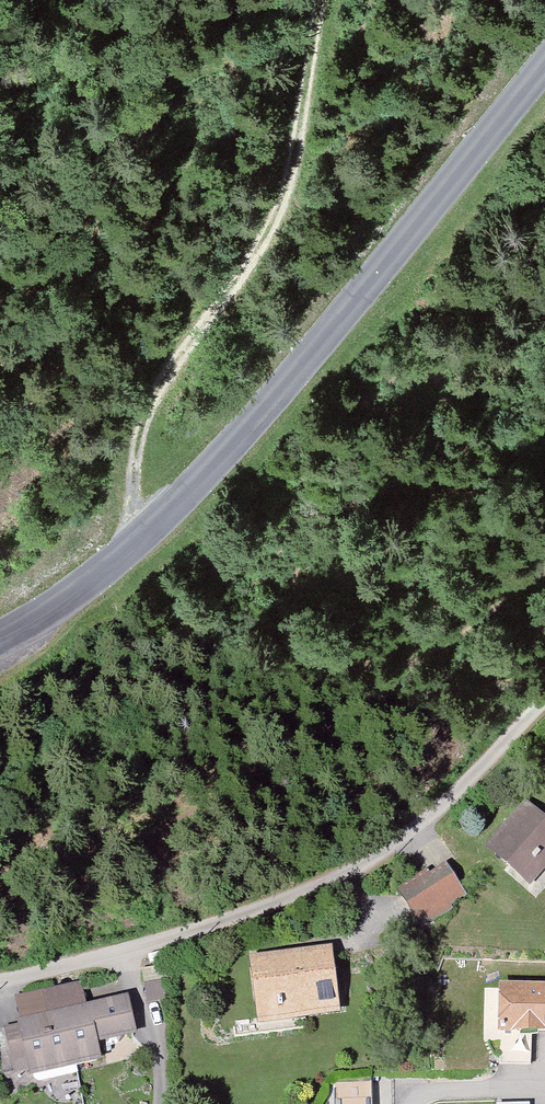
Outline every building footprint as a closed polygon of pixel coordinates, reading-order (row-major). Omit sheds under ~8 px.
[(489,853),(532,891),(544,876),(544,820),(525,804),(489,853)] [(453,857),(407,889),(430,921),(476,889),(453,857)] [(340,955),(251,965),(261,1027),(347,1018),(340,955)] [(497,982),(496,1034),(544,1035),(544,983),(497,982)] [(46,1021),(9,1032),(15,1075),(34,1074),(36,1079),(55,1073),(57,1077),(103,1069),(100,1051),(139,1042),(131,1003),(88,1011),(81,986),(43,996),(46,1021)] [(335,1083),(335,1103),(373,1103),(372,1082),(335,1083)]
